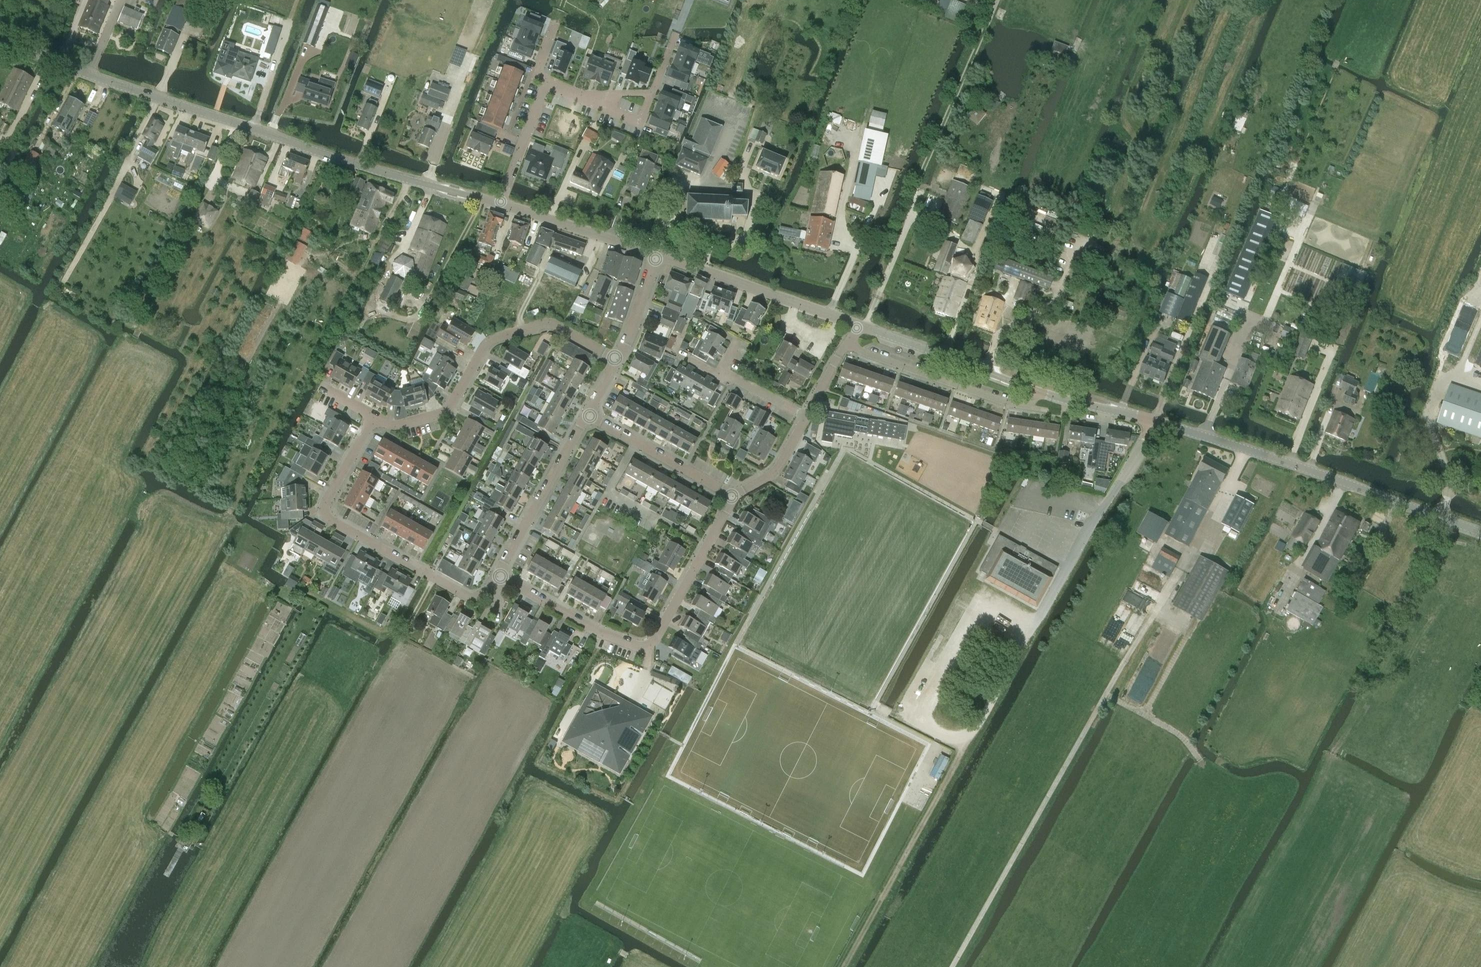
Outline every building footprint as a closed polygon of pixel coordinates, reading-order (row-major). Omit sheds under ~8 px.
[(79,27),(97,35),(109,7),(107,6),(109,0),(90,0),(79,27)] [(156,49),(171,55),(179,37),(173,34),(175,29),(181,31),(189,13),(184,11),(189,0),(178,0),(175,7),(174,7),(171,13),(166,25),(167,26),(165,31),(164,30),(156,49)] [(966,6),(953,0),(952,0),(945,17),(959,23),(966,6)] [(120,21),(140,30),(147,14),(126,5),(120,21)] [(526,19),(521,29),(539,36),(543,26),(540,24),(542,19),(531,14),(529,20),(526,19)] [(314,48),(321,28),(310,24),(303,43),(314,48)] [(280,29),(274,26),(271,34),(278,36),(279,36),(282,29),(280,29)] [(259,39),(262,31),(248,27),(246,35),(259,39)] [(534,48),(539,36),(521,29),(517,41),(534,48)] [(267,33),(259,58),(272,62),(280,37),(267,33)] [(586,50),(590,39),(583,36),(578,47),(586,50)] [(218,64),(215,72),(224,75),(224,74),(228,75),(228,74),(250,81),(256,64),(244,60),(246,56),(235,52),(239,41),(235,40),(233,47),(232,47),(231,49),(232,49),(226,66),(218,64)] [(530,58),(534,48),(517,41),(514,40),(507,56),(523,62),(525,57),(530,58)] [(554,42),(549,54),(552,55),(552,56),(557,58),(553,70),(565,75),(574,52),(565,48),(566,46),(557,42),(557,43),(554,42)] [(1068,47),(1055,42),(1051,50),(1065,56),(1068,47)] [(681,44),(677,55),(695,62),(706,66),(708,60),(697,56),(699,51),(681,44)] [(457,46),(451,63),(463,67),(468,49),(457,46)] [(639,82),(646,84),(651,70),(644,68),(645,66),(633,62),(636,53),(629,51),(620,73),(627,76),(625,80),(638,85),(639,82)] [(358,56),(351,53),(348,59),(356,62),(359,56),(358,56)] [(690,74),(695,62),(677,55),(672,67),(690,74)] [(603,61),(595,83),(600,84),(608,87),(610,81),(616,83),(621,71),(618,70),(621,62),(605,56),(603,61)] [(595,83),(603,61),(591,57),(590,59),(585,57),(582,67),(586,69),(583,77),(590,80),(590,81),(595,83)] [(502,67),(500,72),(522,80),(523,79),(522,79),(524,74),(503,66),(502,68),(502,67)] [(686,84),(690,74),(672,67),(668,77),(677,81),(675,86),(686,91),(688,85),(686,84)] [(0,97),(0,103),(0,105),(3,107),(4,105),(15,111),(18,110),(34,79),(14,69),(0,97)] [(522,80),(500,72),(498,77),(499,77),(498,79),(519,87),(521,81),(522,82),(522,80)] [(300,78),(296,91),(304,93),(303,98),(328,106),(333,90),(335,83),(320,77),(317,85),(309,82),(309,81),(300,78)] [(519,87),(498,79),(497,81),(496,81),(495,86),(517,94),(517,93),(519,87)] [(379,99),(384,88),(367,81),(363,93),(379,99)] [(432,83),(427,95),(446,102),(451,91),(432,83)] [(517,94),(495,86),(493,90),(493,91),(493,93),(514,101),(516,95),(517,95),(517,94)] [(662,92),(658,103),(676,109),(680,99),(685,101),(687,95),(673,90),(671,95),(662,92)] [(514,101),(493,93),(492,95),(491,95),(489,99),(512,108),(512,107),(514,101)] [(441,101),(423,94),(420,104),(438,110),(439,108),(441,102),(441,101)] [(66,115),(77,120),(84,106),(68,98),(62,110),(67,113),(66,115)] [(512,108),(489,99),(488,104),(487,106),(509,114),(511,109),(512,108)] [(999,104),(993,99),(986,107),(992,112),(999,104)] [(377,109),(375,108),(377,103),(369,100),(367,105),(366,104),(357,127),(368,131),(377,109)] [(671,122),(676,109),(658,103),(654,115),(671,122)] [(966,116),(976,125),(985,114),(975,105),(966,116)] [(509,114),(487,106),(487,108),(486,108),(484,113),(507,121),(507,120),(506,120),(509,114)] [(62,110),(53,126),(64,132),(69,135),(76,122),(77,120),(66,115),(67,113),(62,110)] [(1238,115),(1247,119),(1249,114),(1240,110),(1238,115)] [(90,111),(83,124),(91,128),(98,115),(90,111)] [(830,121),(842,124),(845,116),(832,112),(830,121)] [(887,115),(872,112),(868,130),(882,134),(887,115)] [(507,121),(484,113),(482,118),(483,118),(481,122),(503,130),(506,122),(507,121)] [(654,115),(650,125),(657,128),(654,134),(666,138),(668,132),(668,131),(671,122),(654,115)] [(437,134),(438,130),(442,121),(429,116),(425,125),(427,126),(427,128),(425,127),(418,144),(429,148),(435,134),(437,134)] [(145,144),(139,157),(152,163),(158,151),(152,147),(155,141),(155,142),(164,124),(152,117),(143,136),(149,139),(146,145),(145,144)] [(683,149),(676,165),(701,175),(707,160),(706,159),(707,154),(710,155),(722,127),(711,122),(702,118),(692,140),(686,137),(683,144),(685,145),(683,149)] [(1235,121),(1232,128),(1241,132),(1244,125),(1235,121)] [(494,141),(497,131),(477,123),(467,148),(474,151),(480,154),(480,153),(487,156),(494,141)] [(173,141),(171,147),(177,149),(173,158),(177,160),(181,151),(183,145),(189,131),(178,127),(173,141)] [(767,134),(753,129),(750,138),(763,144),(767,134)] [(616,130),(613,137),(625,143),(628,135),(616,130)] [(199,135),(189,131),(183,145),(181,151),(191,155),(194,149),(199,135)] [(881,167),(888,136),(868,131),(856,186),(872,190),(877,166),(881,167)] [(600,136),(594,133),(589,140),(596,144),(600,136)] [(643,133),(640,139),(647,141),(649,135),(643,133)] [(199,135),(194,149),(204,153),(210,139),(199,135)] [(61,149),(48,142),(43,151),(56,158),(61,149)] [(501,151),(512,155),(515,148),(504,143),(501,151)] [(214,162),(219,149),(212,146),(207,159),(214,162)] [(529,150),(527,157),(532,159),(531,162),(527,173),(539,177),(546,180),(547,178),(551,166),(561,170),(568,151),(554,146),(549,158),(543,155),(531,151),(529,150)] [(239,163),(233,179),(256,187),(261,172),(262,172),(267,158),(243,149),(238,163),(239,163)] [(41,157),(31,151),(24,164),(23,166),(32,171),(34,169),(41,157)] [(643,151),(629,186),(632,188),(631,191),(639,195),(640,191),(644,192),(652,172),(659,175),(661,169),(654,166),(658,157),(643,151)] [(764,171),(763,173),(769,175),(770,174),(778,177),(785,160),(763,151),(756,168),(764,171)] [(294,172),(299,158),(289,154),(284,168),(281,167),(278,176),(285,179),(288,170),(294,172)] [(574,173),(570,183),(598,195),(614,166),(594,154),(582,176),(574,173)] [(299,158),(294,172),(299,174),(296,183),(301,185),(310,162),(299,158)] [(719,177),(729,164),(722,158),(712,172),(719,177)] [(185,170),(176,166),(172,176),(181,179),(185,170)] [(834,218),(843,176),(820,172),(811,213),(823,216),(822,220),(810,218),(807,231),(813,233),(814,230),(822,231),(823,228),(832,230),(834,223),(830,222),(831,217),(834,218)] [(376,203),(384,207),(387,200),(394,203),(397,194),(385,190),(385,189),(381,187),(380,188),(368,183),(367,186),(363,185),(365,181),(356,178),(351,191),(359,195),(361,190),(365,191),(358,209),(365,212),(369,201),(376,203)] [(956,225),(972,189),(954,180),(938,217),(956,225)] [(33,196),(38,186),(29,181),(24,191),(33,196)] [(685,211),(685,213),(686,213),(686,221),(688,221),(688,219),(694,220),(694,221),(695,221),(695,220),(701,220),(701,222),(702,222),(702,220),(708,220),(708,222),(709,222),(709,220),(715,221),(715,222),(716,222),(717,221),(722,221),(722,223),(723,223),(723,221),(730,221),(729,223),(731,223),(731,221),(736,221),(737,218),(745,218),(745,220),(747,220),(748,201),(746,201),(746,203),(739,202),(740,200),(739,200),(739,193),(742,193),(742,184),(731,183),(731,192),(732,192),(732,196),(731,196),(730,197),(724,197),(725,195),(723,195),(723,197),(717,197),(717,195),(716,195),(716,197),(710,196),(710,195),(709,195),(709,196),(703,196),(703,194),(702,194),(702,196),(696,196),(696,194),(695,194),(694,196),(689,195),(689,194),(687,194),(687,202),(685,202),(685,203),(687,203),(686,211),(685,211)] [(122,184),(117,193),(132,201),(137,193),(122,184)] [(263,195),(259,203),(269,207),(272,199),(276,189),(265,185),(261,194),(263,195)] [(254,207),(260,194),(251,190),(245,203),(254,207)] [(293,209),(296,199),(289,196),(285,206),(293,209)] [(977,196),(968,219),(982,225),(992,203),(977,196)] [(871,205),(852,197),(847,210),(866,217),(871,205)] [(1223,201),(1213,197),(1210,204),(1220,208),(1223,201)] [(374,235),(384,207),(376,203),(369,201),(365,212),(358,209),(351,225),(374,235)] [(209,228),(219,212),(204,203),(194,220),(209,228)] [(1242,299),(1271,231),(1277,218),(1269,214),(1261,211),(1226,292),(1242,299)] [(489,212),(486,221),(501,226),(501,227),(506,228),(509,219),(505,217),(489,212)] [(423,216),(410,251),(422,255),(414,277),(426,281),(446,225),(423,216)] [(522,246),(525,235),(529,226),(513,220),(506,241),(522,246)] [(501,226),(486,221),(482,232),(495,236),(498,228),(500,228),(501,226)] [(974,246),(983,227),(969,221),(960,240),(974,246)] [(780,227),(779,235),(795,238),(797,231),(780,227)] [(550,249),(550,248),(555,234),(546,231),(546,229),(543,228),(542,230),(540,229),(535,244),(521,273),(535,279),(540,268),(537,267),(545,250),(546,250),(547,248),(550,249)] [(828,250),(832,230),(823,228),(822,231),(814,230),(813,233),(807,231),(804,245),(820,249),(821,250),(824,251),(826,250),(828,250)] [(489,254),(495,236),(482,232),(477,249),(489,254)] [(555,234),(550,248),(560,251),(561,249),(581,256),(585,245),(555,234)] [(384,254),(390,242),(382,238),(376,250),(384,254)] [(287,260),(297,266),(307,247),(297,242),(287,260)] [(945,242),(934,271),(945,275),(956,246),(945,242)] [(617,279),(624,257),(623,257),(608,252),(601,274),(590,301),(604,307),(608,299),(605,298),(613,278),(617,279)] [(375,253),(370,264),(379,265),(384,255),(375,253)] [(491,268),(495,257),(488,254),(486,258),(480,256),(478,263),(484,265),(491,268)] [(405,278),(413,271),(411,260),(401,256),(393,263),(394,274),(405,278)] [(575,287),(582,270),(552,257),(545,273),(575,287)] [(624,258),(617,281),(634,286),(641,263),(624,258)] [(467,268),(476,272),(479,265),(470,261),(467,268)] [(1008,262),(1004,274),(1047,291),(1052,279),(1008,262)] [(1348,263),(1340,278),(1362,289),(1369,274),(1348,263)] [(515,284),(519,274),(504,267),(499,277),(515,284)] [(686,296),(692,281),(671,273),(665,287),(674,291),(686,296)] [(470,285),(473,279),(464,275),(461,281),(470,285)] [(1184,298),(1192,279),(1182,275),(1175,294),(1184,298)] [(380,299),(398,308),(410,285),(392,276),(380,299)] [(678,322),(674,332),(681,335),(686,321),(685,321),(686,318),(690,320),(700,297),(703,293),(708,281),(697,276),(696,279),(695,279),(681,314),(678,322)] [(953,318),(966,283),(944,277),(934,311),(953,318)] [(1189,324),(1206,282),(1195,278),(1178,320),(1189,324)] [(468,290),(470,285),(461,281),(459,286),(468,290)] [(1027,304),(1034,287),(1020,282),(1014,299),(1027,304)] [(623,323),(633,293),(618,287),(608,318),(623,323)] [(718,311),(725,291),(713,287),(709,299),(703,297),(699,310),(705,312),(707,307),(718,311)] [(466,294),(457,290),(454,297),(463,301),(466,294)] [(674,291),(670,300),(683,306),(687,296),(686,296),(674,291)] [(731,327),(733,322),(737,309),(732,307),(736,295),(725,291),(718,311),(728,314),(727,320),(726,322),(728,327),(731,327)] [(1168,293),(1161,312),(1177,318),(1184,300),(1168,293)] [(578,297),(571,310),(583,315),(589,301),(578,297)] [(985,297),(975,326),(994,332),(1004,303),(985,297)] [(667,308),(680,313),(683,306),(670,300),(667,308)] [(1127,309),(1108,302),(1105,311),(1124,318),(1127,309)] [(740,311),(734,323),(744,329),(747,323),(756,328),(765,310),(751,303),(745,313),(740,311)] [(598,324),(603,312),(588,306),(583,318),(598,324)] [(135,307),(130,318),(135,321),(141,310),(135,307)] [(681,314),(680,313),(667,308),(664,307),(661,315),(663,316),(676,321),(678,322),(681,314)] [(1159,321),(1161,316),(1155,313),(1153,318),(1159,321)] [(673,328),(676,321),(663,316),(660,323),(673,328)] [(444,326),(437,337),(456,348),(456,347),(454,346),(456,341),(457,342),(459,342),(466,346),(475,331),(454,320),(449,329),(444,326)] [(705,342),(712,346),(723,352),(725,349),(721,347),(725,340),(720,338),(723,333),(710,326),(707,331),(710,333),(705,342)] [(1216,360),(1220,362),(1232,334),(1213,327),(1200,358),(1204,360),(1214,364),(1216,360)] [(661,358),(667,343),(646,334),(640,350),(661,358)] [(671,349),(676,339),(671,337),(667,347),(671,349)] [(431,351),(435,344),(424,338),(420,345),(431,351)] [(1152,378),(1167,341),(1158,338),(1155,345),(1153,344),(1149,352),(1152,353),(1150,358),(1147,357),(1141,374),(1152,378)] [(700,340),(692,355),(706,363),(709,357),(714,360),(717,354),(722,356),(723,352),(712,346),(705,342),(700,340)] [(565,355),(571,344),(566,341),(560,352),(565,355)] [(1167,341),(1152,378),(1164,383),(1170,366),(1168,365),(1170,361),(1172,362),(1176,353),(1173,352),(1176,345),(1167,341)] [(1447,350),(1462,356),(1465,347),(1451,342),(1447,350)] [(784,343),(773,362),(787,370),(785,372),(783,377),(788,380),(791,376),(787,374),(790,369),(794,371),(798,364),(791,360),(796,350),(784,343)] [(543,356),(548,346),(544,344),(538,354),(543,356)] [(570,358),(576,347),(571,344),(565,355),(570,358)] [(1296,345),(1292,355),(1303,360),(1308,350),(1296,345)] [(447,350),(439,346),(436,351),(444,355),(447,350)] [(507,369),(512,372),(525,380),(530,372),(522,368),(529,356),(510,346),(502,360),(510,364),(507,369)] [(575,360),(581,349),(576,347),(570,358),(575,360)] [(581,363),(587,352),(581,349),(575,360),(581,363)] [(341,383),(352,365),(342,360),(344,356),(337,352),(330,364),(337,368),(331,378),(341,383)] [(586,366),(592,355),(587,352),(581,363),(586,366)] [(434,371),(452,381),(455,375),(454,374),(456,370),(447,366),(450,361),(437,353),(432,362),(437,365),(434,371)] [(1242,357),(1231,383),(1247,389),(1258,365),(1248,361),(1251,354),(1247,353),(1245,358),(1242,357)] [(644,380),(648,382),(658,365),(637,354),(631,366),(647,375),(644,380)] [(548,360),(542,371),(547,374),(553,363),(548,360)] [(581,363),(575,360),(568,372),(583,380),(589,368),(586,366),(581,363)] [(1190,369),(1195,371),(1197,366),(1199,362),(1194,360),(1192,364),(1190,369)] [(1210,384),(1218,388),(1226,369),(1219,366),(1220,362),(1216,360),(1214,364),(1204,360),(1197,377),(1211,382),(1210,384)] [(794,373),(791,378),(800,383),(803,377),(808,380),(814,369),(799,361),(798,364),(794,371),(793,372),(794,373)] [(752,373),(755,368),(747,363),(744,367),(752,373)] [(852,382),(856,369),(844,364),(839,377),(852,382)] [(352,365),(341,383),(351,389),(355,382),(356,381),(362,384),(363,382),(369,372),(369,370),(363,367),(361,371),(352,365)] [(512,372),(507,369),(500,366),(497,371),(492,368),(485,381),(500,389),(507,376),(509,378),(512,372)] [(681,386),(691,367),(688,366),(685,370),(679,366),(677,371),(671,368),(664,381),(670,384),(672,381),(681,386)] [(687,397),(698,377),(692,373),(695,369),(691,367),(681,386),(686,389),(683,395),(687,397)] [(864,386),(868,373),(856,369),(852,382),(864,386)] [(448,387),(452,381),(434,371),(431,377),(425,374),(424,376),(422,380),(425,383),(431,390),(432,392),(436,385),(445,390),(447,386),(448,387)] [(547,374),(542,371),(536,382),(541,385),(547,374)] [(369,372),(363,382),(366,384),(370,386),(367,392),(365,396),(368,397),(368,398),(374,402),(384,385),(375,379),(377,376),(369,372)] [(577,391),(583,380),(568,372),(562,383),(577,391)] [(877,390),(881,377),(868,373),(864,386),(877,390)] [(700,397),(710,378),(707,376),(704,380),(698,377),(687,397),(691,399),(694,394),(700,397)] [(1314,385),(1291,376),(1277,410),(1300,420),(1314,385)] [(783,377),(778,384),(784,388),(788,380),(783,377)] [(889,395),(894,382),(881,377),(877,390),(889,395)] [(1211,382),(1197,377),(1192,390),(1214,399),(1218,388),(1210,384),(1211,382)] [(1359,394),(1356,390),(1360,383),(1345,377),(1340,388),(1347,391),(1343,401),(1354,406),(1358,396),(1359,394)] [(518,385),(524,388),(527,382),(521,378),(518,385)] [(710,378),(700,397),(709,402),(707,405),(713,408),(720,395),(715,392),(718,388),(711,384),(714,380),(710,378)] [(641,386),(633,382),(631,386),(638,390),(641,386)] [(426,394),(428,392),(431,390),(425,383),(423,385),(412,388),(417,407),(425,405),(424,404),(428,403),(425,394),(426,394)] [(570,402),(577,391),(562,383),(556,394),(570,402)] [(906,400),(911,388),(898,383),(893,396),(906,400)] [(1451,384),(1438,423),(1480,438),(1480,394),(1451,384)] [(397,399),(398,391),(394,390),(384,385),(374,402),(381,406),(382,405),(385,407),(390,398),(397,399)] [(648,390),(641,386),(638,390),(645,394),(648,390)] [(410,410),(417,407),(412,388),(401,391),(398,391),(397,399),(403,400),(406,409),(409,408),(410,410)] [(919,405),(924,392),(911,388),(906,400),(919,405)] [(538,389),(534,396),(539,398),(543,391),(538,389)] [(471,406),(468,412),(479,418),(482,412),(493,418),(501,404),(479,391),(471,406)] [(931,409),(935,396),(924,392),(919,405),(931,409)] [(564,413),(570,402),(556,394),(550,405),(564,413)] [(507,401),(513,404),(516,398),(510,395),(507,401)] [(736,410),(741,400),(731,395),(726,404),(736,410)] [(539,398),(534,396),(530,403),(535,405),(539,398)] [(660,404),(662,400),(655,396),(652,400),(660,404)] [(944,413),(948,400),(935,396),(931,409),(944,413)] [(631,403),(620,397),(612,411),(623,417),(631,403)] [(847,408),(849,401),(842,398),(839,407),(846,410),(847,408)] [(669,404),(662,400),(660,404),(667,408),(669,404)] [(849,401),(847,408),(855,411),(856,409),(860,411),(862,405),(849,401)] [(960,420),(965,406),(952,402),(948,415),(960,420)] [(623,417),(634,424),(642,409),(631,403),(623,417)] [(558,424),(564,413),(550,405),(544,416),(558,424)] [(972,424),(977,411),(965,406),(960,420),(972,424)] [(682,416),(684,412),(677,408),(674,412),(682,416)] [(653,415),(642,409),(634,424),(645,430),(653,415)] [(329,429),(343,437),(349,428),(335,420),(338,414),(333,411),(327,421),(332,424),(329,429)] [(762,430),(769,415),(761,411),(754,425),(762,430)] [(826,411),(821,442),(832,444),(834,435),(852,438),(853,432),(904,442),(907,426),(826,411)] [(984,428),(989,415),(977,411),(972,424),(984,428)] [(1346,441),(1355,419),(1335,411),(1326,432),(1346,441)] [(691,416),(684,412),(682,416),(689,420),(691,416)] [(645,430),(656,436),(664,421),(653,415),(645,430)] [(996,432),(1001,419),(989,415),(984,428),(996,432)] [(552,435),(558,424),(544,416),(538,426),(537,427),(540,429),(552,435)] [(523,417),(520,423),(531,429),(534,423),(523,417)] [(702,422),(695,418),(692,423),(700,427),(702,422)] [(1019,434),(1021,420),(1008,418),(1006,432),(1019,434)] [(468,419),(463,428),(480,438),(483,432),(485,428),(468,419)] [(743,427),(728,419),(717,438),(727,443),(726,445),(733,449),(738,439),(736,439),(743,427)] [(1031,436),(1034,422),(1021,420),(1019,434),(1031,436)] [(504,424),(499,421),(495,427),(501,430),(504,424)] [(664,421),(656,436),(667,442),(675,428),(664,421)] [(817,433),(819,423),(813,421),(811,431),(817,433)] [(1044,438),(1046,424),(1034,422),(1031,436),(1044,438)] [(1057,440),(1059,426),(1046,424),(1044,438),(1057,440)] [(526,437),(530,431),(518,425),(515,430),(526,437)] [(338,447),(343,437),(329,429),(324,427),(316,442),(319,444),(321,445),(324,439),(338,447)] [(1080,448),(1083,429),(1069,427),(1067,440),(1074,442),(1073,447),(1080,448)] [(463,428),(458,438),(475,447),(477,444),(480,438),(463,428)] [(667,442),(678,448),(686,434),(675,428),(667,442)] [(1080,448),(1093,450),(1096,431),(1083,429),(1080,448)] [(763,461),(775,439),(760,431),(748,453),(763,461)] [(1113,453),(1114,444),(1120,445),(1127,446),(1128,441),(1129,437),(1129,434),(1122,433),(1107,431),(1105,442),(1100,441),(1098,457),(1097,468),(1096,472),(1104,473),(1107,452),(1113,453)] [(301,434),(298,440),(305,444),(299,454),(301,455),(301,454),(323,466),(328,457),(315,450),(319,444),(316,442),(308,438),(301,434)] [(697,440),(686,434),(678,448),(689,454),(697,440)] [(504,437),(499,448),(501,449),(507,439),(504,437)] [(458,438),(452,447),(456,449),(469,457),(470,456),(473,451),(475,447),(458,438)] [(541,458),(548,447),(533,438),(527,450),(541,458)] [(601,459),(607,448),(593,439),(586,451),(601,459)] [(383,461),(392,445),(383,440),(374,456),(383,461)] [(859,440),(857,451),(869,453),(871,442),(859,440)] [(503,451),(508,454),(512,446),(507,444),(503,451)] [(392,466),(401,450),(392,445),(383,461),(392,466)] [(791,466),(806,474),(812,462),(815,463),(821,451),(811,446),(808,451),(805,449),(804,450),(805,450),(802,456),(797,454),(791,466)] [(498,447),(491,459),(496,461),(502,450),(501,449),(499,448),(498,447)] [(456,449),(451,459),(468,468),(470,464),(473,458),(470,456),(469,457),(456,449)] [(401,471),(410,455),(401,450),(392,466),(401,471)] [(535,469),(541,458),(527,450),(521,461),(535,469)] [(508,454),(503,451),(500,458),(504,461),(508,454)] [(594,470),(601,459),(586,451),(580,462),(594,470)] [(1067,464),(1068,453),(1059,451),(1058,462),(1067,464)] [(301,454),(301,455),(296,464),(294,463),(290,470),(301,476),(305,470),(317,476),(323,466),(301,454)] [(410,476),(419,460),(410,455),(401,471),(410,476)] [(624,457),(623,457),(620,455),(615,462),(620,465),(624,457)] [(1097,468),(1098,457),(1091,456),(1089,456),(1087,467),(1097,468)] [(1199,470),(1222,482),(1229,470),(1206,458),(1199,470)] [(451,459),(445,468),(462,478),(466,472),(468,468),(451,459)] [(419,481),(428,465),(419,460),(410,476),(419,481)] [(637,481),(645,466),(633,460),(625,474),(637,481)] [(529,480),(535,469),(521,461),(515,472),(529,480)] [(588,481),(594,470),(580,462),(574,473),(588,481)] [(492,464),(488,472),(491,473),(495,476),(499,468),(495,466),(492,464)] [(419,481),(417,484),(420,486),(422,483),(428,486),(437,470),(428,465),(419,481)] [(375,475),(377,471),(368,466),(366,470),(375,475)] [(647,487),(656,472),(645,466),(637,481),(647,487)] [(801,482),(806,474),(791,466),(784,479),(791,482),(787,488),(799,495),(805,484),(801,482)] [(1215,496),(1222,482),(1199,470),(1192,484),(1215,496)] [(363,471),(358,480),(374,489),(379,481),(363,471)] [(384,480),(386,476),(377,471),(375,475),(384,480)] [(523,491),(529,480),(515,472),(508,483),(523,491)] [(658,493),(666,478),(656,472),(647,487),(658,493)] [(495,476),(491,473),(487,480),(491,483),(495,476)] [(593,483),(588,481),(574,473),(568,484),(582,492),(586,486),(588,487),(590,488),(593,483)] [(393,485),(395,481),(386,476),(384,480),(393,485)] [(607,487),(611,479),(607,477),(603,484),(607,487)] [(669,499),(678,485),(666,478),(658,493),(669,499)] [(1109,492),(1111,480),(1098,478),(1096,490),(1109,492)] [(297,487),(297,480),(276,481),(276,489),(282,489),(282,500),(307,499),(306,487),(297,487)] [(370,498),(374,489),(358,480),(353,489),(370,498)] [(402,490),(404,486),(395,481),(393,485),(402,490)] [(517,502),(523,491),(508,483),(505,488),(498,485),(495,490),(517,502)] [(576,503),(582,492),(568,484),(562,495),(576,503)] [(1215,496),(1192,484),(1184,497),(1165,534),(1189,546),(1215,496)] [(681,505),(689,491),(678,485),(669,499),(681,505)] [(411,495),(413,491),(404,486),(402,490),(411,495)] [(353,489),(349,497),(365,506),(370,498),(353,489)] [(395,489),(390,498),(393,500),(399,491),(395,489)] [(627,498),(630,493),(622,489),(620,494),(627,498)] [(488,499),(485,504),(501,514),(503,509),(510,513),(517,502),(495,490),(490,500),(488,499)] [(420,500),(422,496),(413,491),(411,495),(420,500)] [(692,511),(700,497),(689,491),(681,505),(692,511)] [(595,499),(599,501),(603,494),(598,492),(595,499)] [(398,497),(407,502),(409,498),(401,493),(398,497)] [(476,495),(474,498),(485,504),(488,499),(477,493),(476,495)] [(634,501),(637,497),(630,493),(627,498),(634,501)] [(570,514),(576,503),(562,495),(555,506),(568,513),(570,514)] [(1240,533),(1254,505),(1236,496),(1222,524),(1240,533)] [(360,515),(365,506),(349,497),(344,506),(360,515)] [(700,497),(692,511),(703,518),(711,503),(700,497)] [(388,508),(393,500),(390,498),(385,506),(388,508)] [(407,502),(415,506),(417,502),(409,498),(407,502)] [(282,500),(281,500),(282,520),(299,519),(298,511),(308,511),(307,499),(282,500)] [(595,508),(599,501),(595,499),(590,506),(595,508)] [(792,523),(802,505),(793,500),(783,519),(792,523)] [(426,507),(417,502),(415,506),(424,511),(426,507)] [(649,510),(651,506),(644,502),(642,506),(649,510)] [(484,510),(478,521),(483,524),(497,532),(504,521),(499,518),(501,514),(485,504),(482,509),(484,510)] [(385,506),(380,515),(384,517),(388,508),(385,506)] [(570,514),(568,513),(555,506),(549,517),(564,525),(570,514)] [(651,506),(649,510),(656,514),(659,510),(651,506)] [(424,511),(432,516),(434,512),(426,507),(424,511)] [(399,515),(391,510),(381,527),(390,532),(399,515)] [(1317,546),(1340,559),(1360,523),(1336,510),(1317,546)] [(744,512),(738,522),(747,527),(744,532),(761,542),(770,526),(769,526),(772,520),(756,511),(753,517),(744,512)] [(443,516),(434,512),(432,516),(441,521),(443,516)] [(1150,512),(1138,532),(1153,541),(1165,520),(1150,512)] [(469,516),(462,513),(458,520),(461,522),(465,524),(469,516)] [(1306,513),(1286,547),(1297,553),(1302,544),(1306,546),(1320,521),(1306,513)] [(586,514),(582,521),(586,523),(590,516),(586,514)] [(384,517),(380,515),(375,523),(379,525),(384,517)] [(390,532),(398,536),(408,520),(399,515),(390,532)] [(557,536),(564,525),(549,517),(543,528),(557,536)] [(678,526),(681,522),(673,518),(671,522),(678,526)] [(416,525),(408,520),(398,536),(407,541),(416,525)] [(302,529),(290,551),(301,558),(305,551),(304,550),(319,524),(314,521),(308,532),(302,529)] [(582,531),(586,523),(582,521),(578,528),(582,531)] [(1367,532),(1370,525),(1364,522),(1360,529),(1367,532)] [(319,524),(304,550),(305,551),(315,556),(324,541),(318,538),(324,527),(319,524)] [(491,543),(497,532),(483,524),(477,535),(491,543)] [(407,541),(415,546),(425,529),(416,525),(407,541)] [(694,534),(696,530),(688,526),(686,530),(694,534)] [(425,529),(415,546),(424,551),(433,534),(425,529)] [(580,534),(576,532),(572,539),(576,542),(580,534)] [(732,533),(727,543),(733,546),(730,552),(733,553),(743,559),(745,560),(747,555),(748,556),(754,545),(761,549),(764,544),(761,542),(744,532),(741,538),(732,533)] [(324,541),(315,556),(325,562),(340,536),(335,533),(329,544),(324,541)] [(485,554),(491,543),(477,535),(471,546),(485,554)] [(999,535),(979,571),(988,576),(986,580),(1036,607),(1058,568),(1026,550),(1026,549),(1020,546),(1020,547),(999,535)] [(340,536),(325,562),(336,568),(338,565),(341,567),(343,564),(340,562),(345,552),(339,549),(345,539),(340,536)] [(654,560),(651,566),(653,567),(656,569),(666,574),(670,566),(675,568),(684,551),(670,543),(659,563),(654,560)] [(464,552),(462,556),(465,557),(479,565),(485,554),(471,546),(467,553),(464,552)] [(1327,583),(1340,559),(1317,546),(1304,570),(1327,583)] [(1169,577),(1180,557),(1164,547),(1152,567),(1169,577)] [(350,557),(343,571),(349,574),(352,568),(362,574),(372,556),(365,553),(365,554),(361,552),(356,561),(350,557)] [(721,554),(715,564),(724,569),(721,574),(731,580),(734,574),(737,576),(742,566),(747,569),(750,563),(745,560),(743,559),(733,553),(730,552),(727,557),(721,554)] [(643,555),(640,560),(646,563),(649,558),(643,555)] [(1202,621),(1230,572),(1201,555),(1173,605),(1202,621)] [(372,556),(362,574),(367,577),(364,583),(368,585),(374,588),(382,575),(376,572),(381,563),(377,561),(378,560),(372,556)] [(535,576),(544,560),(536,556),(527,572),(535,576)] [(473,576),(479,565),(465,557),(458,568),(459,569),(464,572),(469,575),(473,576)] [(653,567),(651,566),(646,563),(640,560),(639,559),(635,566),(649,574),(653,567)] [(442,574),(448,563),(443,560),(437,571),(442,574)] [(552,565),(544,560),(535,576),(543,581),(552,565)] [(591,571),(593,566),(588,562),(585,567),(591,571)] [(447,577),(454,566),(448,563),(442,574),(447,577)] [(550,585),(559,569),(552,565),(543,581),(550,585)] [(458,568),(454,566),(447,577),(453,580),(459,569),(458,568)] [(596,574),(599,569),(593,566),(591,571),(596,574)] [(762,567),(755,579),(763,583),(769,572),(762,567)] [(458,583),(464,572),(459,569),(453,580),(458,583)] [(559,569),(550,585),(558,589),(567,573),(559,569)] [(382,575),(374,588),(380,591),(383,586),(393,591),(403,574),(397,570),(396,572),(392,570),(388,578),(382,575)] [(605,579),(608,574),(603,571),(600,576),(605,579)] [(463,586),(469,575),(464,572),(458,583),(463,586)] [(395,592),(392,598),(400,602),(406,606),(413,593),(407,589),(412,581),(408,579),(409,577),(403,574),(393,591),(395,592)] [(611,583),(614,578),(614,577),(608,574),(605,579),(611,583)] [(709,574),(703,585),(712,590),(709,595),(719,601),(725,604),(728,598),(725,596),(731,587),(728,585),(731,580),(721,574),(718,579),(709,574)] [(655,604),(666,583),(653,575),(641,596),(655,604)] [(299,580),(291,576),(288,581),(287,583),(288,583),(295,588),(296,586),(299,580)] [(265,578),(262,583),(262,584),(265,585),(268,587),(271,582),(265,578)] [(310,582),(304,578),(301,583),(307,587),(310,582)] [(574,599),(583,583),(576,578),(567,594),(574,599)] [(1313,625),(1323,608),(1323,607),(1319,605),(1327,591),(1319,587),(1305,579),(1287,611),(1313,625)] [(591,587),(583,583),(574,599),(582,603),(591,587)] [(334,587),(328,597),(335,601),(341,591),(334,587)] [(590,608),(599,592),(591,587),(582,603),(590,608)] [(599,592),(590,608),(597,612),(600,606),(607,610),(613,599),(606,596),(599,592)] [(617,599),(613,607),(615,608),(619,601),(627,605),(631,598),(620,592),(617,599)] [(697,595),(692,606),(700,610),(697,616),(708,621),(710,623),(714,625),(717,620),(713,618),(719,607),(716,606),(719,601),(709,595),(706,600),(697,595)] [(436,596),(428,611),(434,615),(430,624),(444,632),(446,627),(452,617),(445,613),(450,604),(436,596)] [(638,627),(645,614),(629,605),(622,618),(638,627)] [(504,622),(499,631),(502,632),(505,634),(509,627),(518,633),(520,630),(525,633),(531,623),(532,621),(527,618),(531,611),(520,606),(515,614),(509,611),(504,621),(504,622)] [(446,627),(444,632),(449,635),(450,633),(461,638),(459,642),(464,644),(467,639),(473,629),(468,626),(473,617),(462,611),(458,620),(452,617),(446,627)] [(382,626),(387,616),(381,614),(376,623),(382,626)] [(686,616),(680,626),(689,631),(686,636),(698,643),(701,638),(702,639),(707,628),(710,623),(708,621),(697,616),(695,621),(686,616)] [(522,639),(520,642),(525,646),(529,639),(539,645),(541,646),(540,650),(542,651),(546,645),(552,635),(546,632),(551,623),(541,617),(536,626),(531,623),(525,633),(522,639)] [(1294,617),(1293,617),(1292,618),(1291,618),(1290,618),(1289,619),(1288,620),(1288,621),(1287,621),(1287,622),(1287,623),(1287,624),(1287,625),(1287,626),(1288,627),(1288,628),(1289,629),(1290,629),(1290,630),(1291,630),(1292,630),(1293,630),(1294,630),(1295,630),(1296,630),(1297,630),(1297,629),(1298,629),(1298,628),(1299,628),(1299,627),(1300,626),(1300,625),(1300,624),(1300,623),(1300,622),(1300,621),(1299,621),(1299,620),(1298,619),(1297,618),(1296,618),(1295,618),(1294,617)] [(467,639),(464,644),(469,647),(471,644),(481,650),(480,653),(485,656),(488,651),(495,638),(496,638),(490,635),(493,629),(483,623),(478,632),(473,629),(467,639)] [(557,638),(552,635),(546,645),(542,651),(539,657),(545,660),(550,651),(560,657),(561,654),(567,657),(573,647),(567,644),(572,635),(562,629),(557,638)] [(725,633),(721,640),(726,643),(730,636),(725,633)] [(674,637),(668,647),(674,651),(671,656),(674,658),(684,663),(690,666),(693,661),(695,662),(700,652),(698,651),(701,645),(698,643),(686,636),(683,642),(674,637)] [(709,643),(702,639),(701,638),(698,643),(701,645),(706,648),(709,643)] [(457,659),(454,664),(459,667),(462,661),(457,659)] [(678,679),(682,672),(672,666),(668,674),(678,679)] [(559,679),(553,690),(554,690),(559,693),(565,682),(559,679)] [(620,775),(636,746),(652,717),(636,708),(633,713),(597,693),(586,713),(580,710),(562,742),(620,775)] [(552,751),(557,742),(552,739),(547,748),(552,751)] [(949,760),(941,755),(929,776),(938,781),(949,760)] [(218,792),(213,790),(210,796),(215,798),(218,792)]
